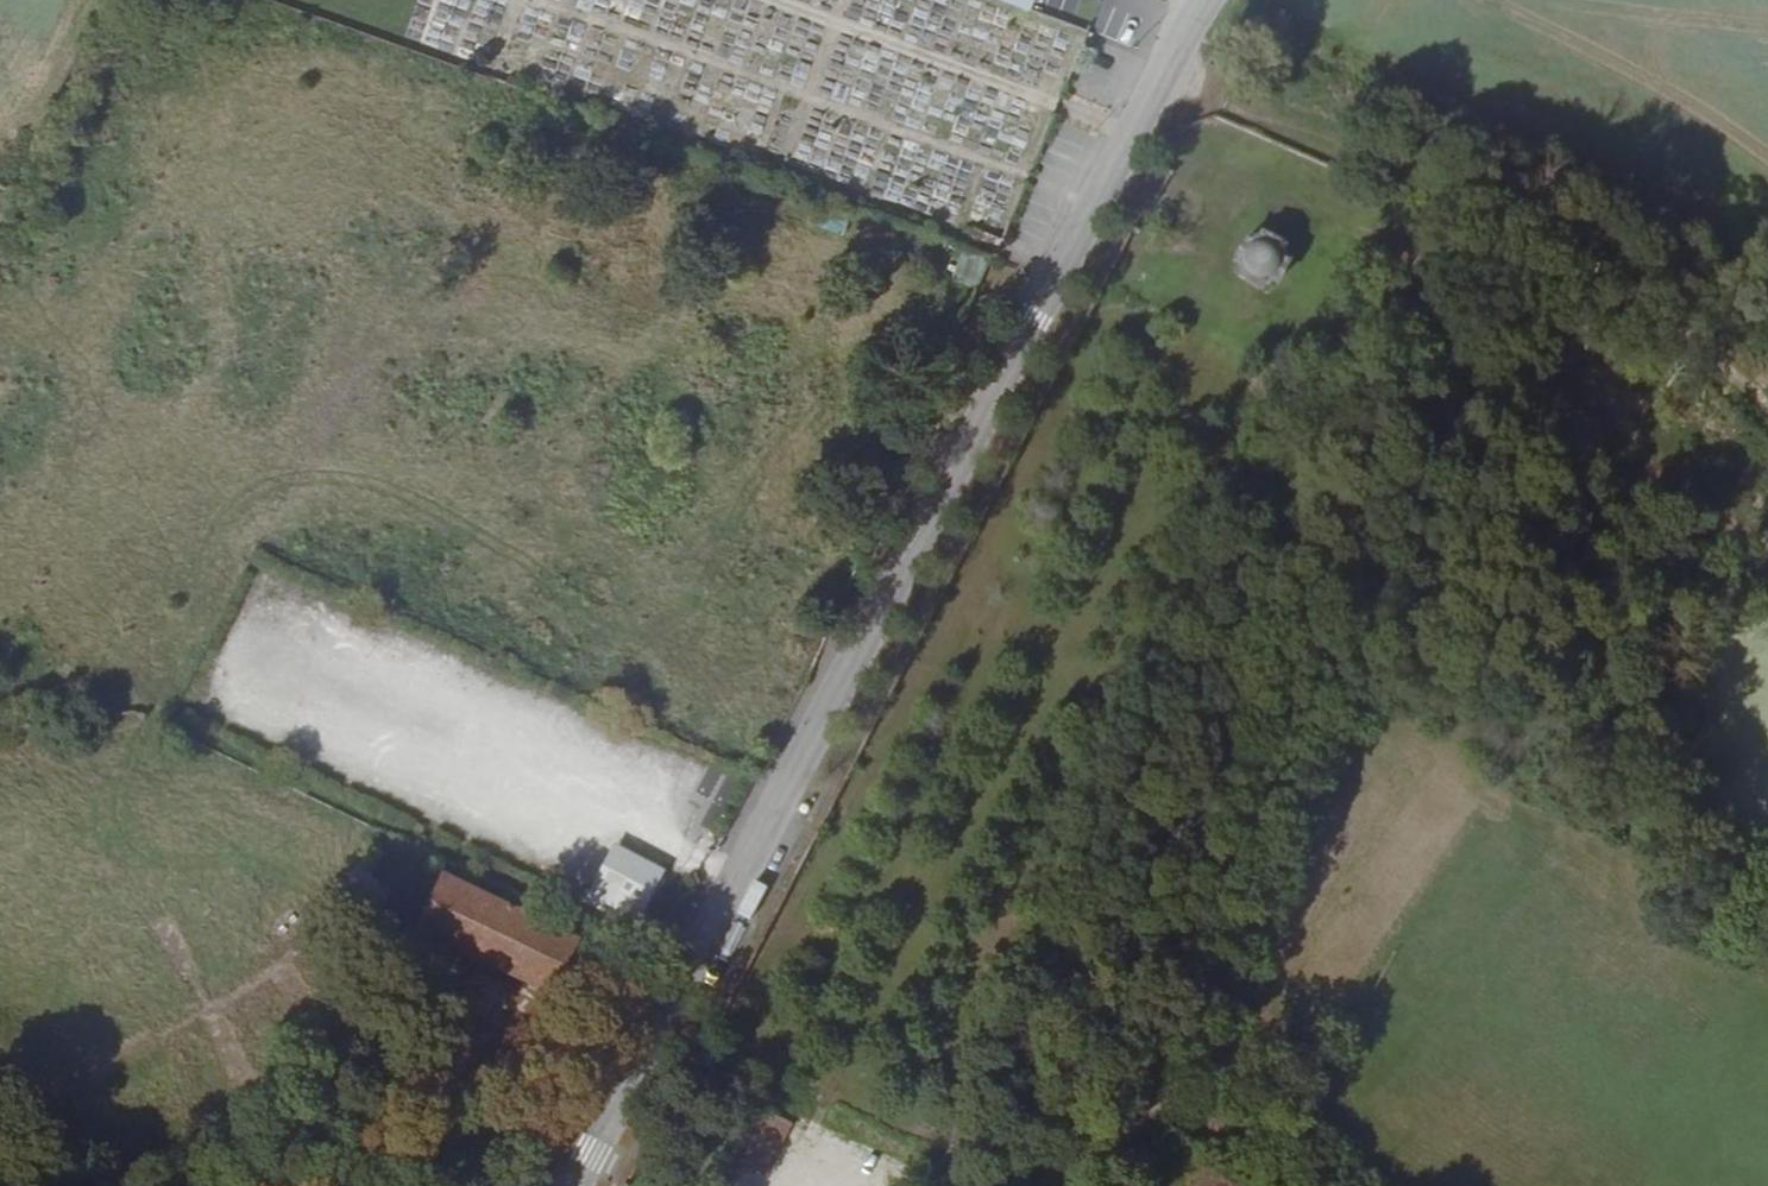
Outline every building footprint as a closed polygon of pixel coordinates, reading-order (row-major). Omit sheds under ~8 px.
[(1031,13),(1035,0),(996,0),(1031,13)] [(1277,282),(1290,259),(1285,257),(1283,249),(1284,244),(1263,232),(1261,236),(1245,240),(1236,260),(1239,261),(1242,271),(1240,274),(1263,287),(1265,283),(1274,280),(1277,282)] [(636,921),(664,869),(613,842),(585,895),(636,921)] [(529,902),(503,889),(496,900),(444,875),(418,929),(551,994),(578,940),(525,914),(529,902)] [(715,1056),(701,1048),(695,1060),(709,1069),(715,1056)] [(765,1176),(793,1123),(767,1110),(740,1162),(765,1176)]
